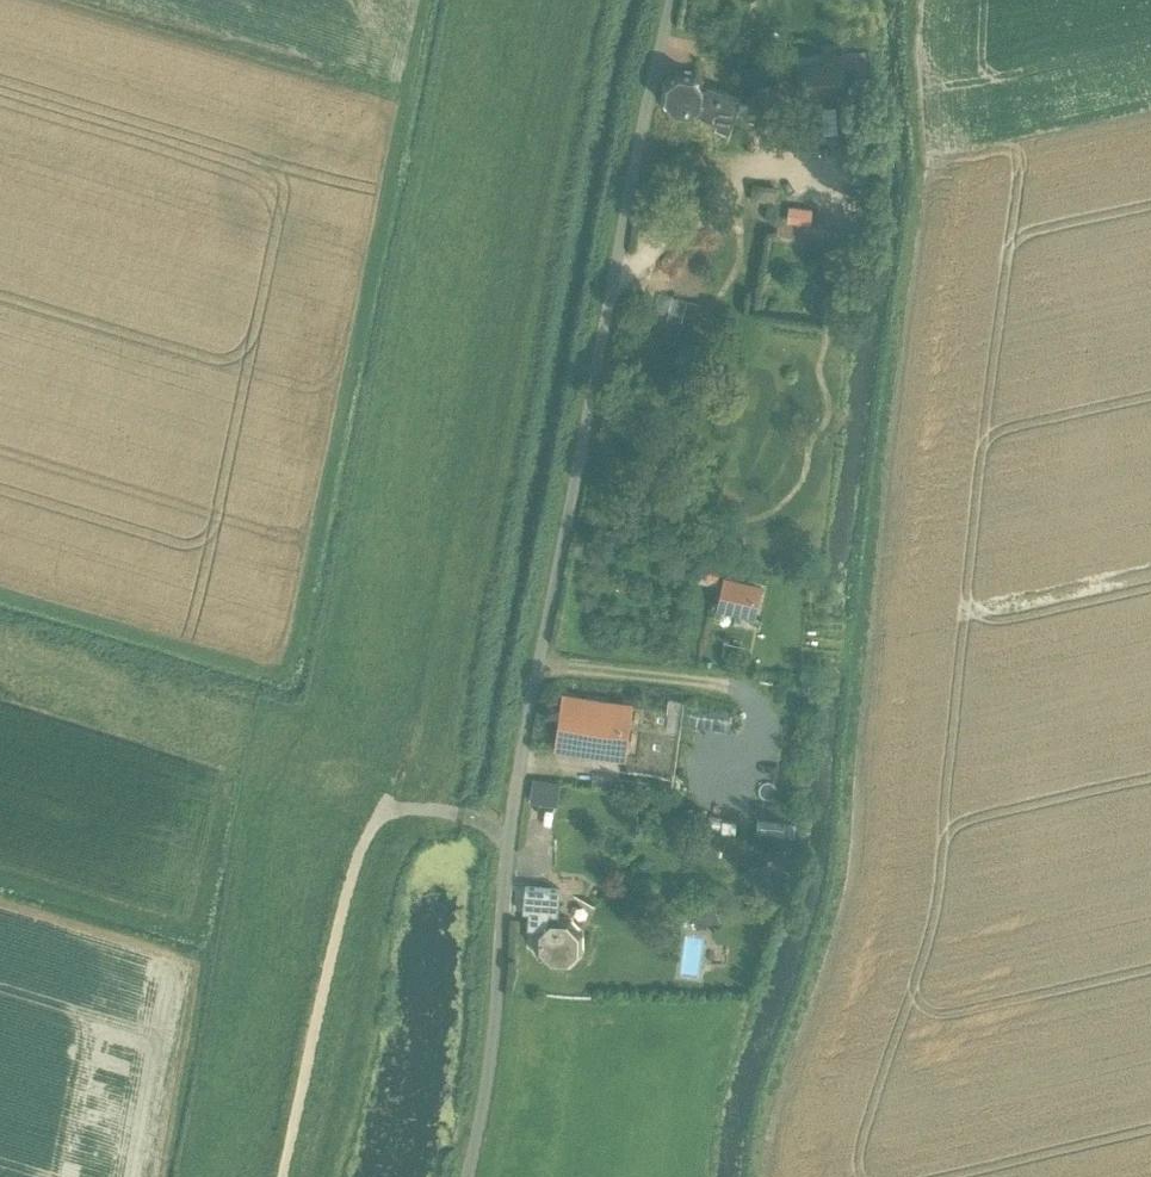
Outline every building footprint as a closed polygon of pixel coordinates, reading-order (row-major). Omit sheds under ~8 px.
[(842,62),(802,65),(804,92),(857,89),(856,77),(843,78),(842,62)] [(665,78),(662,95),(672,110),(674,110),(690,113),(694,109),(717,118),(716,121),(729,126),(735,109),(743,112),(748,100),(740,97),(740,95),(706,83),(697,70),(679,68),(665,78)] [(844,203),(770,193),(765,221),(840,232),(844,203)] [(724,574),(716,608),(755,617),(763,583),(724,574)] [(566,697),(560,744),(621,752),(628,705),(566,697)] [(692,828),(720,830),(722,815),(693,813),(692,828)] [(785,835),(786,820),(757,818),(756,833),(785,835)] [(751,890),(774,885),(770,872),(748,878),(751,890)] [(524,890),(523,911),(528,912),(527,926),(538,927),(536,928),(535,949),(549,963),(569,964),(583,950),(584,930),(571,917),(550,916),(548,918),(549,913),(559,913),(560,892),(524,890)] [(713,899),(690,905),(696,926),(719,919),(713,899)]
